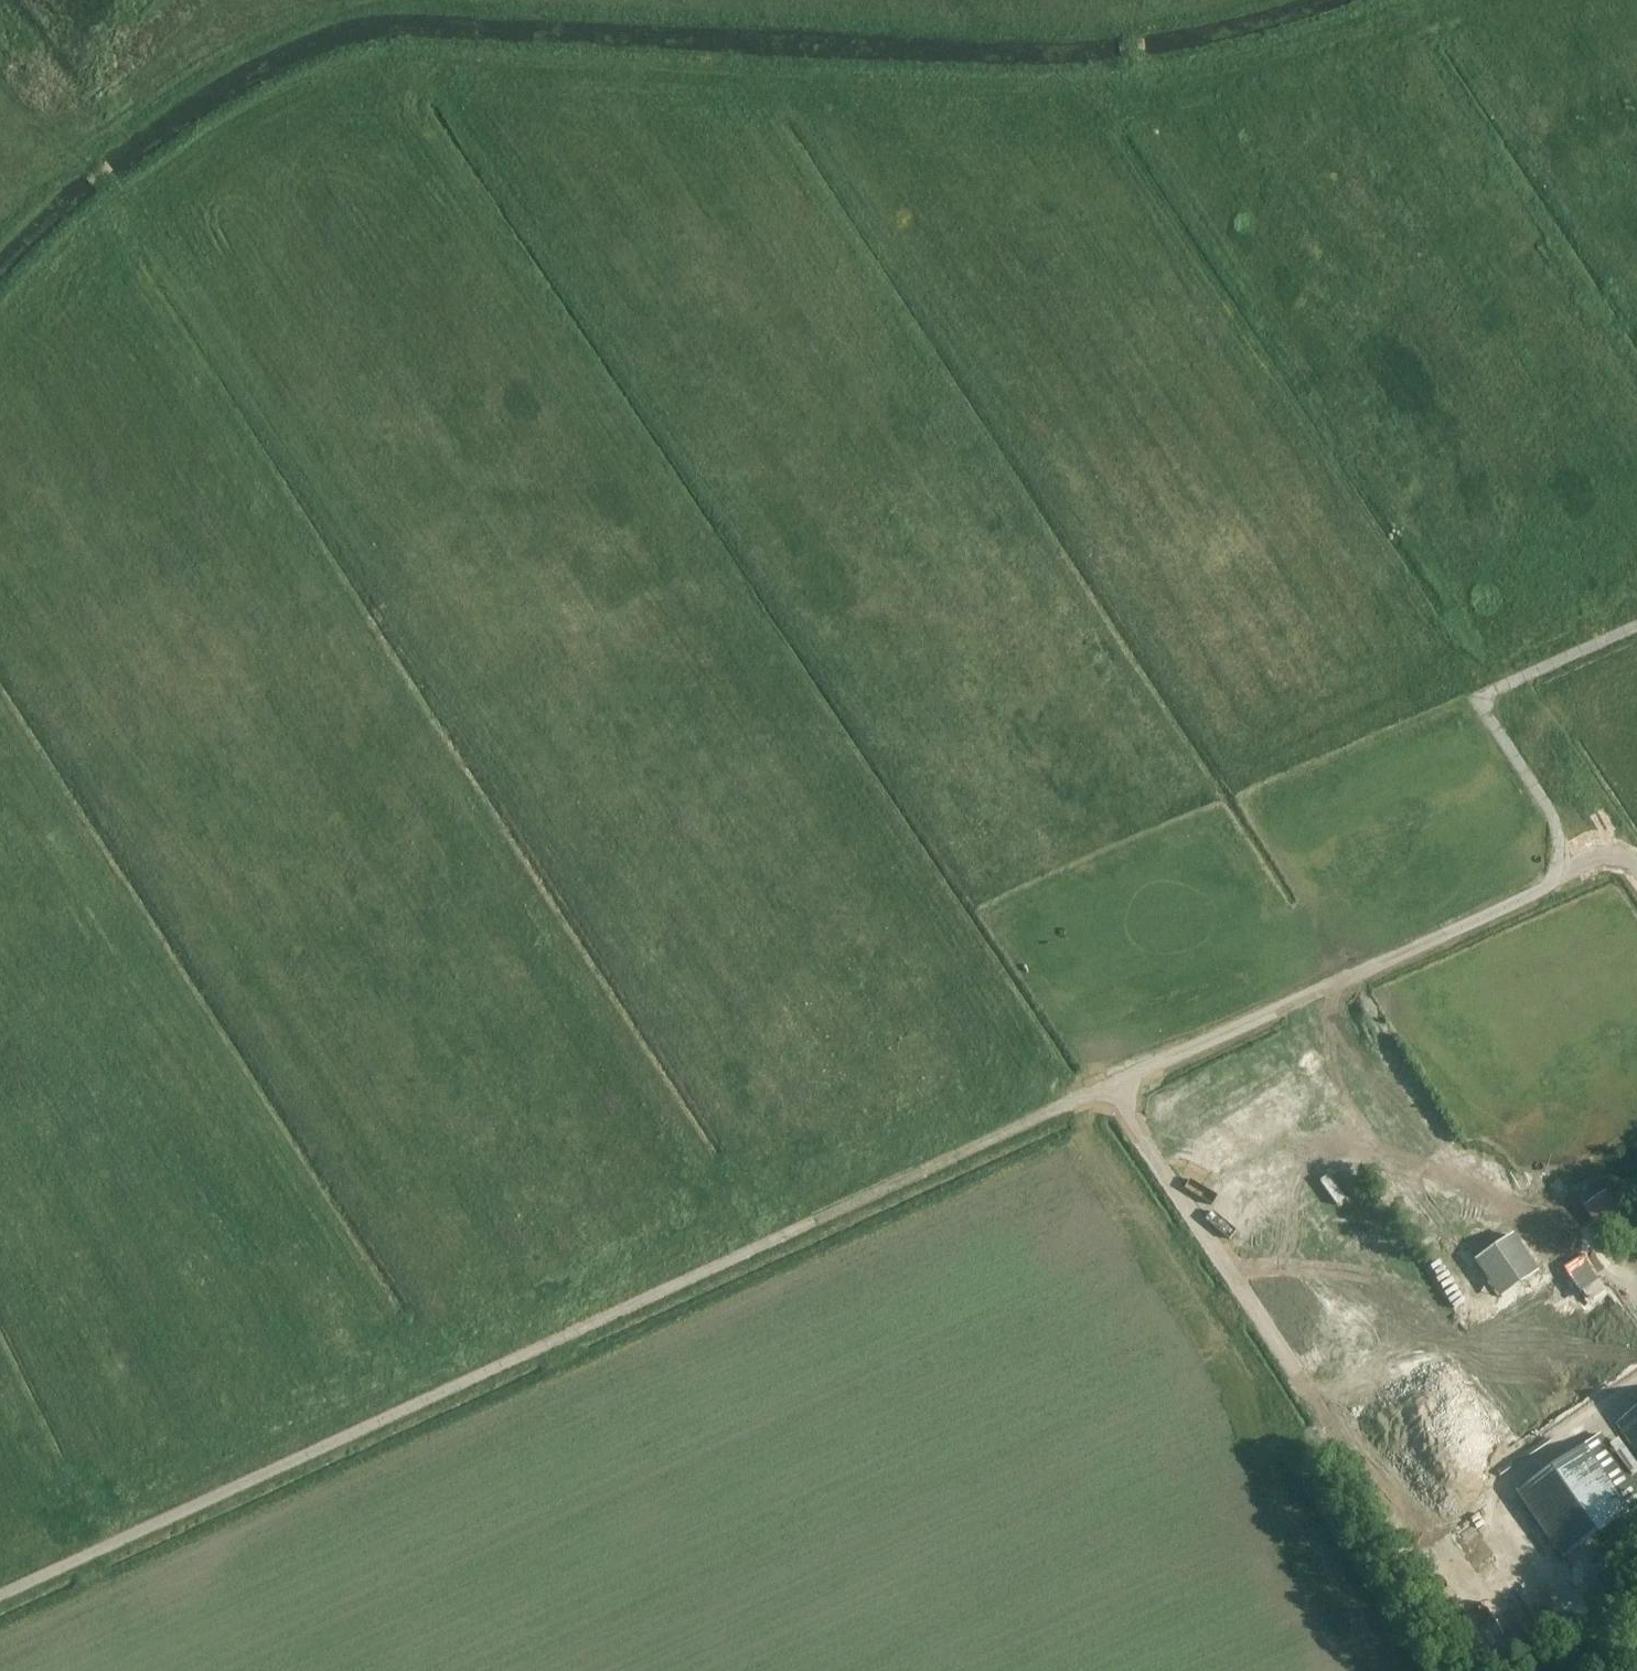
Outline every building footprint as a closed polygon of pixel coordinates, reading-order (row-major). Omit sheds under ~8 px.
[(1274,1082),(1286,1104),(1274,1110),(1270,1103),(1254,1111),(1264,1129),(1304,1108),(1293,1087),(1290,1088),(1284,1076),(1274,1082)] [(1200,1128),(1206,1139),(1232,1122),(1226,1111),(1200,1128)] [(1237,1121),(1205,1152),(1221,1168),(1253,1138),(1237,1121)] [(1625,1223),(1606,1195),(1586,1208),(1606,1236),(1625,1223)] [(1468,1263),(1490,1299),(1530,1273),(1508,1238),(1468,1263)] [(1617,1424),(1636,1451),(1636,1410),(1617,1424)] [(1636,1512),(1636,1486),(1631,1478),(1636,1474),(1636,1466),(1618,1440),(1609,1447),(1602,1436),(1562,1466),(1611,1532),(1636,1512)]
